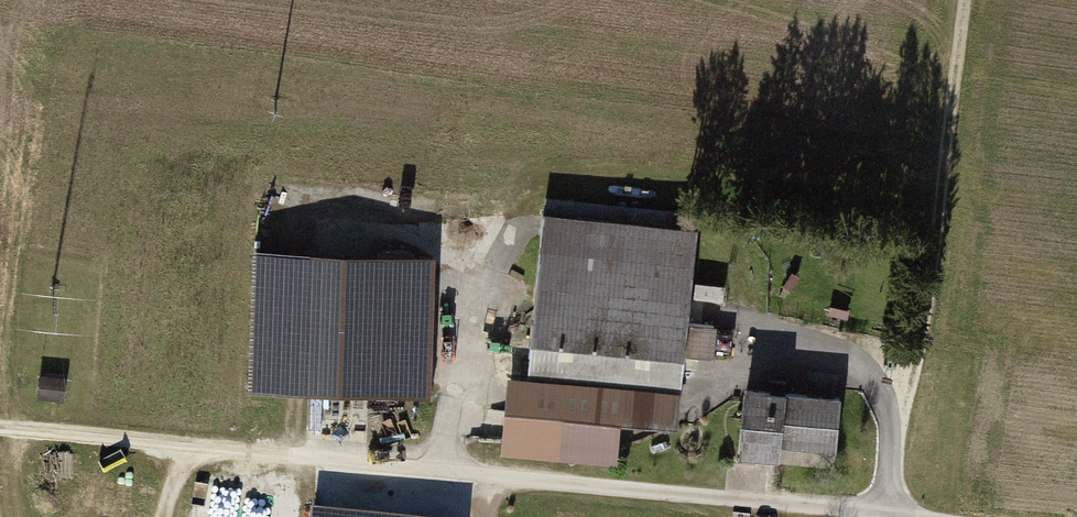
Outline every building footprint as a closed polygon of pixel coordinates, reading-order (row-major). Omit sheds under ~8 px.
[(531,379),(506,377),(499,454),(612,464),(616,425),(678,431),(684,366),(688,323),(697,224),(547,210),(531,379)] [(430,254),(249,248),(244,389),(425,395),(430,254)] [(717,325),(688,323),(684,366),(715,368),(717,325)] [(33,402),(61,406),(65,376),(36,372),(33,402)] [(841,393),(737,385),(731,458),(835,466),(841,393)]
